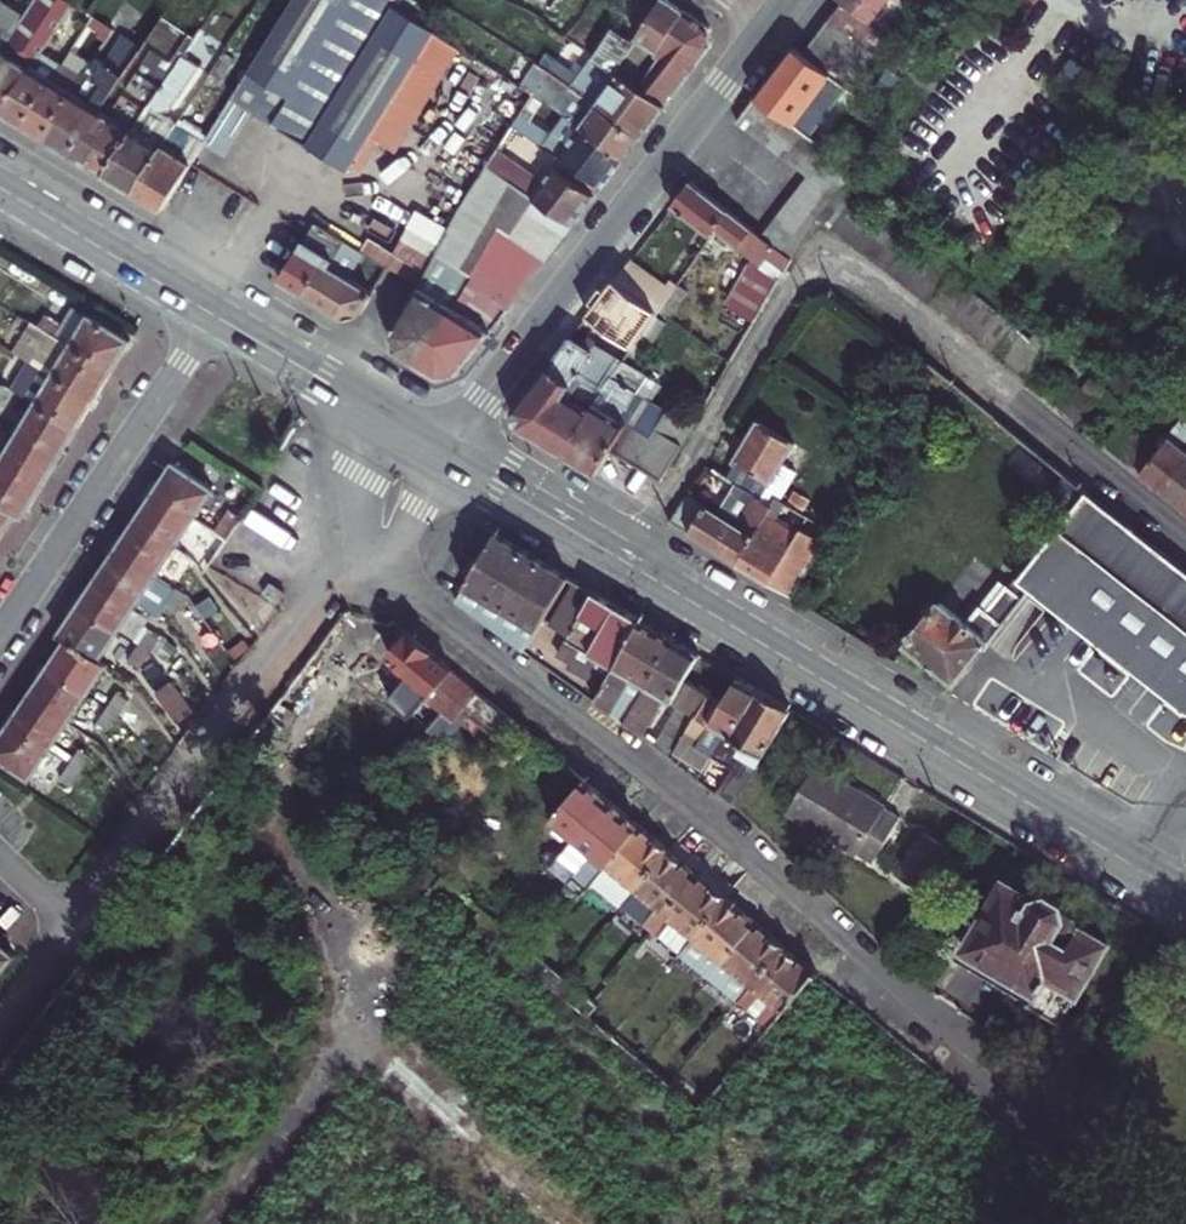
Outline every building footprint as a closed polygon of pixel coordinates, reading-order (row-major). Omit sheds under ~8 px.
[(70,2),(68,0),(35,0),(24,18),(12,35),(1,54),(0,53),(0,114),(39,52),(48,38),(65,11),(70,2)] [(9,9),(24,18),(35,0),(15,0),(9,9)] [(347,172),(350,167),(369,137),(435,31),(413,16),(398,7),(403,0),(294,0),(232,99),(205,144),(204,145),(224,158),(253,112),(347,172)] [(424,0),(403,0),(398,7),(413,16),(424,0)] [(685,12),(667,0),(660,0),(633,42),(614,72),(636,86),(685,12)] [(842,4),(867,23),(885,0),(837,0),(842,4)] [(925,10),(933,0),(912,0),(925,10)] [(93,16),(70,2),(65,11),(87,25),(93,16)] [(1,54),(12,35),(3,29),(8,23),(3,19),(9,9),(0,3),(0,53),(1,54)] [(890,40),(867,23),(842,4),(828,21),(877,57),(890,40)] [(24,18),(9,9),(3,19),(8,23),(3,29),(12,35),(24,18)] [(709,48),(704,25),(685,12),(636,86),(665,105),(709,48)] [(141,47),(70,157),(104,177),(184,56),(196,38),(162,15),(141,47)] [(93,16),(87,25),(98,32),(96,36),(106,42),(115,29),(93,16)] [(877,57),(828,21),(815,39),(863,77),(877,57)] [(614,72),(633,42),(613,29),(594,59),(600,63),(614,72)] [(435,31),(369,137),(381,144),(395,154),(463,48),(435,31)] [(70,157),(141,47),(122,35),(105,64),(96,58),(91,65),(82,79),(43,141),(70,157)] [(70,52),(48,38),(39,52),(61,67),(70,52)] [(863,77),(815,39),(803,55),(851,92),(863,77)] [(803,55),(793,47),(775,71),(812,100),(815,96),(821,88),(847,108),(857,97),(851,92),(803,55)] [(39,52),(0,114),(0,115),(21,128),(61,67),(39,52)] [(61,67),(82,79),(91,65),(70,52),(61,67)] [(224,77),(235,61),(223,53),(212,69),(224,77)] [(169,111),(199,66),(184,56),(104,177),(131,194),(175,125),(177,122),(160,112),(169,111)] [(614,72),(600,63),(587,82),(584,88),(570,79),(575,72),(555,59),(548,71),(641,138),(665,105),(636,86),(614,72)] [(43,141),(82,79),(61,67),(21,128),(43,141)] [(624,159),(641,138),(548,71),(533,93),(564,115),(624,159)] [(828,133),(802,112),(812,100),(775,71),(756,97),(819,145),(828,133)] [(570,79),(584,88),(587,82),(575,72),(570,79)] [(815,96),(842,117),(847,108),(821,88),(815,96)] [(819,145),(756,97),(737,122),(808,176),(761,237),(790,259),(818,218),(838,191),(854,171),(851,169),(838,160),(819,145)] [(863,121),(873,109),(857,97),(847,108),(863,121)] [(847,108),(842,117),(858,127),(863,121),(847,108)] [(603,188),(624,159),(564,115),(541,146),(559,158),(603,188)] [(175,125),(131,194),(163,213),(191,166),(204,145),(205,144),(175,125)] [(828,133),(819,145),(838,160),(848,148),(828,133)] [(381,144),(369,137),(350,167),(362,174),(381,144)] [(487,165),(574,226),(594,200),(551,169),(539,184),(495,153),(487,165)] [(551,169),(594,200),(603,188),(559,158),(551,169)] [(395,353),(417,366),(499,228),(547,261),(574,226),(487,165),(461,204),(389,334),(395,353)] [(673,205),(712,236),(715,230),(728,212),(691,182),(673,205)] [(790,259),(761,237),(728,212),(715,230),(760,265),(767,258),(783,270),(790,259)] [(310,231),(278,282),(302,297),(327,255),(332,259),(343,241),(314,224),(310,231)] [(547,261),(499,228),(417,366),(438,379),(459,375),(547,261)] [(961,238),(968,257),(982,252),(975,232),(961,238)] [(341,320),(362,316),(375,294),(343,276),(358,250),(343,241),(332,259),(327,255),(302,297),(341,320)] [(708,241),(695,259),(706,265),(718,248),(708,241)] [(695,259),(692,263),(702,270),(706,265),(695,259)] [(664,286),(630,261),(616,280),(631,291),(639,297),(657,311),(671,292),(664,286)] [(702,270),(692,263),(677,283),(671,292),(657,311),(656,313),(666,320),(702,270)] [(777,281),(749,265),(740,280),(769,294),(777,281)] [(677,283),(670,278),(664,286),(671,292),(677,283)] [(597,303),(594,307),(610,320),(631,291),(616,280),(615,280),(597,303)] [(769,294),(740,280),(733,293),(759,312),(769,294)] [(725,307),(753,322),(759,312),(733,293),(725,307)] [(657,311),(639,297),(617,328),(636,342),(656,313),(657,311)] [(44,320),(38,330),(49,337),(62,345),(69,349),(86,319),(72,310),(60,330),(44,320)] [(666,320),(656,313),(636,342),(627,355),(637,362),(666,320)] [(86,319),(69,349),(111,374),(129,344),(86,319)] [(39,350),(31,364),(93,402),(111,374),(69,349),(60,363),(54,359),(62,345),(49,337),(38,330),(29,345),(39,350)] [(738,349),(744,337),(733,331),(726,343),(738,349)] [(589,408),(623,361),(596,344),(592,349),(571,336),(514,408),(518,428),(562,456),(577,429),(589,408)] [(15,354),(31,364),(39,350),(29,345),(23,341),(15,354)] [(69,349),(62,345),(54,359),(60,363),(69,349)] [(638,393),(648,376),(623,361),(589,408),(577,429),(610,450),(660,480),(692,426),(652,402),(638,393)] [(42,393),(34,406),(75,431),(91,406),(93,402),(31,364),(22,379),(21,380),(42,393)] [(11,372),(2,387),(13,394),(21,380),(22,379),(11,372)] [(648,376),(638,393),(652,402),(662,385),(648,376)] [(13,394),(2,387),(0,390),(0,406),(4,409),(13,394)] [(1125,407),(1107,393),(1098,405),(1115,419),(1125,407)] [(34,406),(16,436),(57,461),(75,431),(34,406)] [(1168,438),(1181,449),(1185,443),(1185,415),(1168,438)] [(1123,420),(1104,444),(1123,459),(1143,435),(1123,420)] [(732,462),(735,464),(725,480),(735,486),(771,507),(776,499),(779,501),(795,474),(780,465),(792,445),(756,424),(732,462)] [(594,475),(610,450),(577,429),(562,456),(594,475)] [(1123,459),(1162,492),(1185,461),(1185,452),(1181,449),(1168,438),(1159,449),(1143,435),(1123,459)] [(40,490),(57,461),(16,436),(0,463),(0,466),(40,490)] [(1162,492),(1184,509),(1185,506),(1185,461),(1162,492)] [(15,515),(22,519),(40,490),(0,466),(0,506),(15,515)] [(151,486),(148,491),(225,543),(248,509),(247,508),(235,502),(229,512),(209,499),(212,494),(171,467),(156,489),(151,486)] [(1062,477),(1016,582),(1003,575),(1183,711),(1185,713),(1185,574),(1062,477)] [(246,486),(235,502),(247,508),(256,493),(246,486)] [(738,564),(771,507),(735,486),(718,514),(687,495),(670,522),(738,564)] [(214,559),(225,543),(148,491),(143,497),(148,501),(134,524),(191,562),(194,566),(203,552),(214,559)] [(771,507),(738,564),(793,599),(831,531),(809,518),(798,535),(774,520),(784,504),(779,501),(776,499),(771,507)] [(15,515),(0,506),(0,539),(15,515)] [(194,566),(191,562),(134,524),(119,547),(113,543),(110,548),(187,599),(216,639),(225,652),(240,642),(198,582),(197,585),(186,578),(194,566)] [(567,580),(494,537),(454,603),(506,641),(520,619),(538,630),(567,580)] [(177,614),(187,599),(110,548),(105,553),(111,558),(96,580),(137,606),(158,620),(167,606),(177,614)] [(205,573),(208,569),(214,559),(203,552),(194,566),(205,573)] [(275,571),(289,581),(296,572),(282,561),(275,571)] [(988,563),(1007,586),(1023,599),(1003,575),(1016,582),(988,563)] [(118,635),(137,606),(96,580),(81,602),(76,599),(73,605),(118,635)] [(953,686),(1023,599),(1007,586),(1000,580),(966,624),(940,604),(931,603),(920,618),(922,627),(904,649),(953,686)] [(568,668),(601,688),(639,623),(575,584),(550,626),(568,637),(558,654),(571,663),(568,668)] [(98,664),(118,635),(73,605),(68,611),(74,615),(58,638),(66,643),(98,664)] [(520,619),(506,641),(523,653),(538,630),(520,619)] [(673,642),(639,623),(601,688),(592,704),(624,727),(647,687),(673,642)] [(158,641),(148,635),(139,649),(149,656),(158,641)] [(464,711),(478,694),(409,637),(391,660),(434,697),(435,695),(443,685),(459,698),(451,708),(439,724),(450,734),(471,715),(464,711)] [(698,658),(673,642),(647,687),(624,727),(641,739),(664,700),(678,708),(654,750),(669,760),(672,755),(707,696),(684,683),(698,658)] [(107,670),(98,664),(66,643),(51,665),(46,662),(43,668),(88,697),(107,670)] [(139,670),(149,656),(139,649),(130,663),(139,670)] [(68,726),(88,697),(43,668),(39,674),(43,677),(28,700),(68,726)] [(148,685),(173,718),(188,708),(162,673),(148,685)] [(757,693),(736,680),(722,704),(707,696),(672,755),(702,773),(711,756),(724,735),(730,738),(757,693)] [(459,698),(443,685),(435,695),(451,708),(459,698)] [(789,713),(757,693),(730,738),(724,735),(711,756),(734,770),(719,794),(733,804),(789,713)] [(513,722),(478,694),(464,711),(471,715),(492,733),(485,741),(493,747),(513,722)] [(116,697),(107,710),(117,717),(126,703),(116,697)] [(50,754),(68,726),(28,700),(12,722),(8,719),(5,723),(50,754)] [(362,706),(351,700),(343,717),(354,722),(362,706)] [(152,726),(135,705),(120,718),(136,738),(152,726)] [(107,731),(117,717),(107,710),(97,725),(107,731)] [(50,754),(5,723),(1,730),(5,733),(0,741),(0,763),(30,783),(50,754)] [(79,753),(69,767),(80,774),(89,759),(79,753)] [(70,788),(80,774),(69,767),(60,781),(70,788)] [(899,820),(814,768),(787,813),(856,854),(871,863),(899,820)] [(638,827),(584,782),(552,820),(575,839),(555,864),(586,890),(593,880),(638,827)] [(593,880),(623,905),(668,852),(638,827),(593,880)] [(947,849),(920,832),(902,860),(930,877),(947,849)] [(698,875),(668,852),(623,905),(644,924),(643,926),(650,932),(698,875)] [(930,877),(902,860),(893,876),(921,892),(930,877)] [(658,935),(681,954),(727,900),(698,875),(650,932),(657,937),(658,935)] [(1027,1006),(1059,1026),(1106,946),(1080,931),(1077,919),(1031,891),(1026,899),(1004,885),(969,942),(956,964),(959,966),(967,953),(1034,994),(1027,1006)] [(755,923),(727,900),(681,954),(704,973),(702,975),(709,980),(755,923)] [(715,981),(739,1001),(785,948),(755,923),(709,980),(713,983),(715,981)] [(956,964),(969,942),(961,937),(952,952),(952,955),(952,958),(955,961),(956,964)] [(15,958),(0,946),(0,976),(15,958)] [(739,1001),(768,1026),(813,971),(785,948),(739,1001)] [(959,966),(1027,1006),(1034,994),(967,953),(959,966)]
